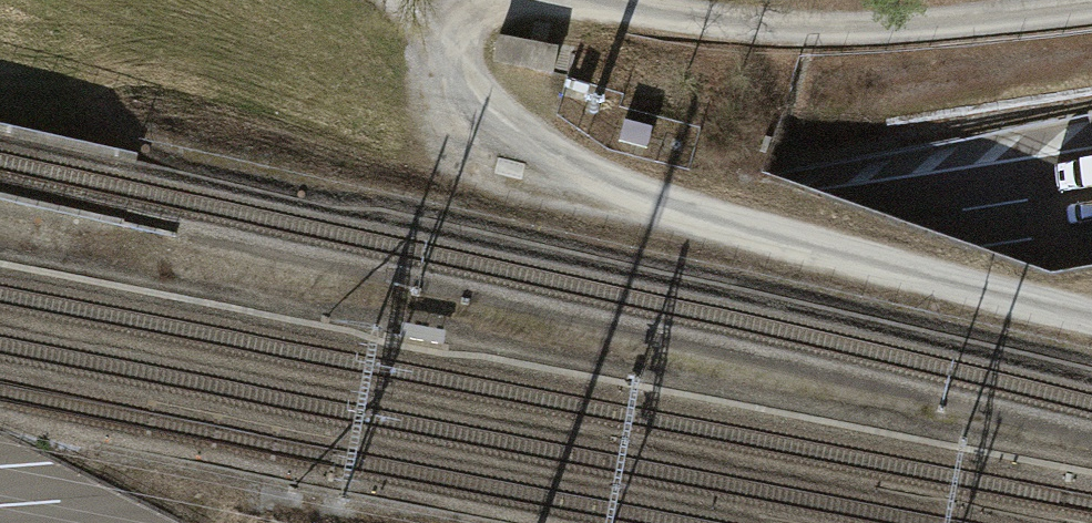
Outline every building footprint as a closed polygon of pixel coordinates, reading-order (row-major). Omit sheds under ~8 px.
[(556,44),(495,33),(490,60),(551,71),(556,44)] [(651,126),(622,118),(616,139),(645,147),(651,126)]
